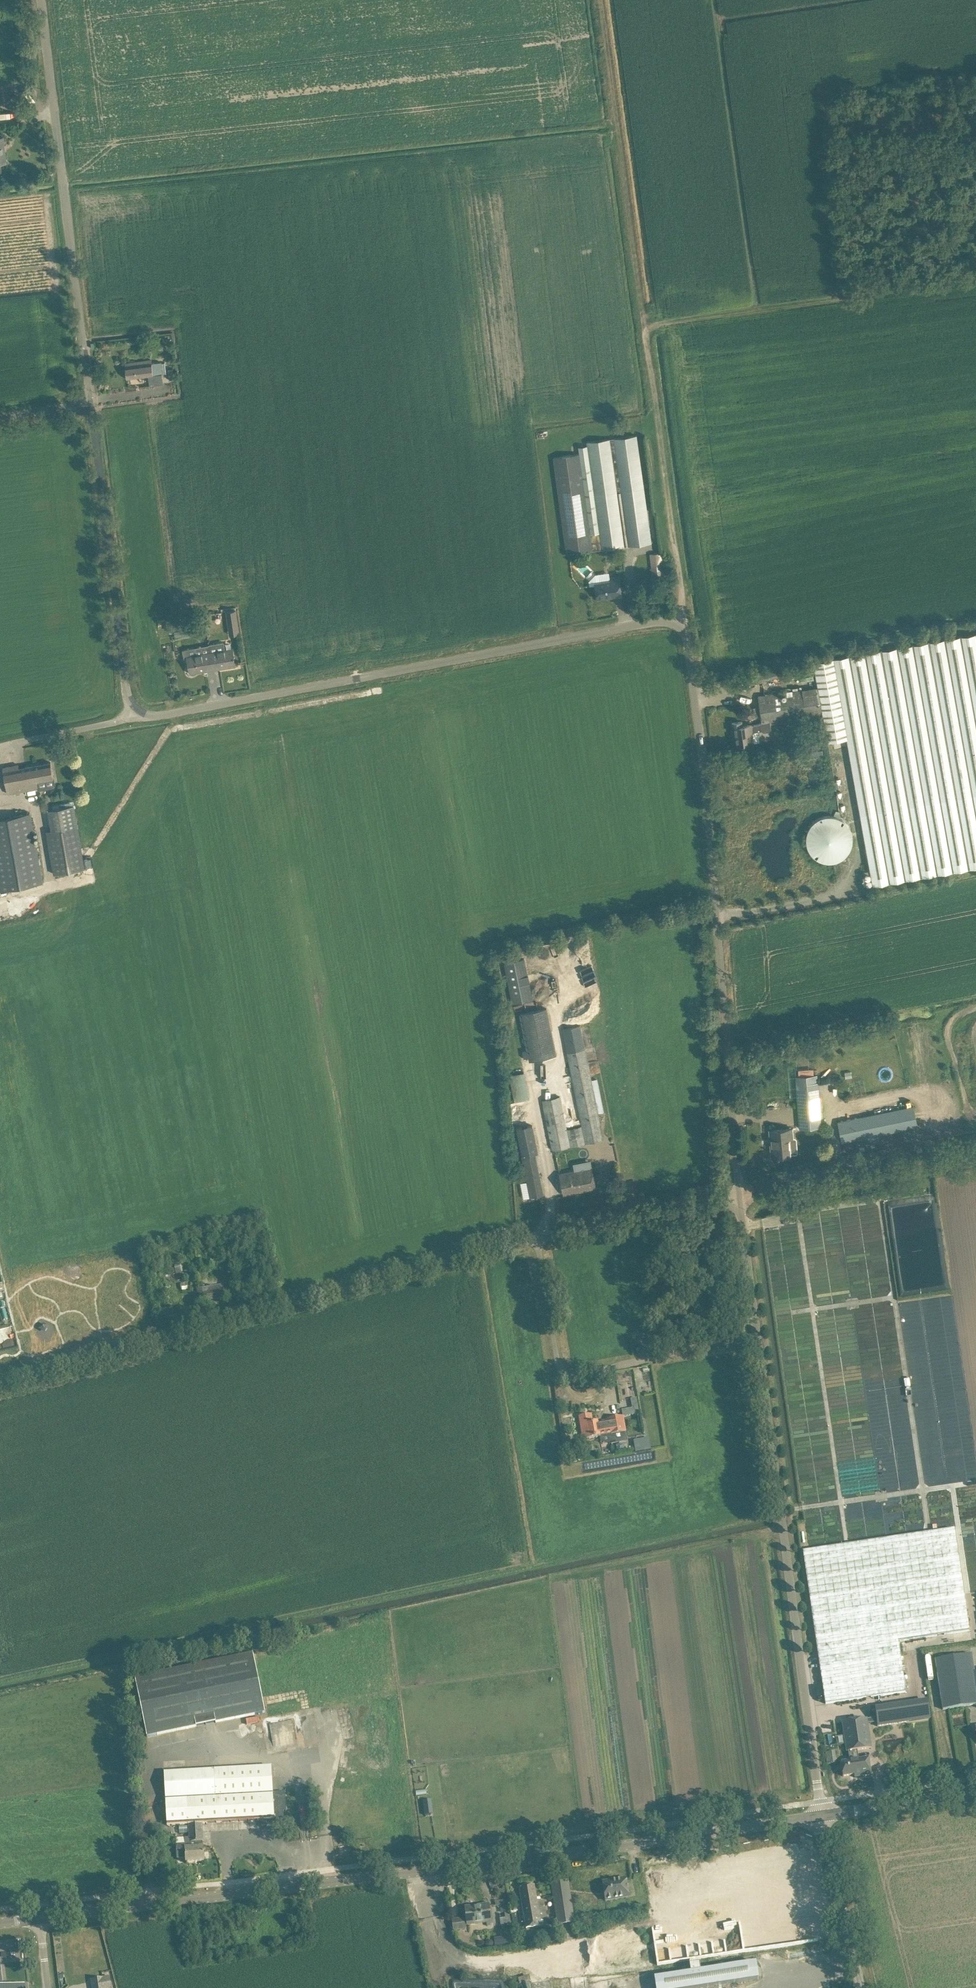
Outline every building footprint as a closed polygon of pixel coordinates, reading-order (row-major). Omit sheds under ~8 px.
[(169,380),(174,379),(170,345),(166,346),(169,372),(169,380)] [(135,361),(125,363),(127,378),(137,377),(148,375),(162,374),(162,373),(163,373),(162,361),(152,363),(151,360),(135,361)] [(567,553),(651,542),(636,435),(586,441),(587,445),(578,446),(579,453),(554,457),(567,553)] [(652,579),(664,577),(662,552),(650,553),(652,579)] [(576,569),(586,579),(594,571),(584,562),(576,569)] [(595,574),(589,580),(589,584),(595,583),(597,598),(622,594),(619,575),(610,577),(611,580),(600,581),(598,573),(595,574)] [(228,624),(237,623),(235,610),(226,611),(228,624)] [(189,621),(184,622),(174,623),(176,635),(191,632),(189,621)] [(870,869),(863,871),(866,886),(975,866),(975,633),(833,658),(847,737),(870,869)] [(225,649),(224,642),(209,644),(214,668),(235,665),(234,657),(235,657),(235,656),(234,656),(232,648),(225,649)] [(214,668),(209,644),(183,649),(184,658),(188,657),(191,672),(214,668)] [(827,741),(847,737),(833,658),(814,662),(827,741)] [(772,728),(771,722),(822,715),(818,687),(758,696),(762,722),(759,722),(759,723),(751,724),(742,725),(741,721),(732,722),(735,745),(760,741),(758,731),(763,730),(764,731),(769,730),(770,729),(772,728)] [(54,778),(51,761),(19,767),(19,764),(3,767),(8,793),(38,787),(37,781),(54,778)] [(55,873),(85,868),(74,805),(49,809),(53,829),(47,830),(55,873)] [(801,851),(842,862),(852,823),(811,812),(801,851)] [(42,882),(31,813),(0,818),(0,889),(42,882)] [(512,1002),(533,998),(525,958),(504,962),(512,1002)] [(528,1061),(534,1059),(557,1055),(547,1007),(519,1013),(528,1061)] [(603,1139),(580,1024),(562,1028),(581,1125),(567,1128),(560,1095),(542,1099),(551,1149),(603,1139)] [(884,1065),(878,1074),(886,1080),(893,1071),(884,1065)] [(515,1101),(529,1098),(524,1071),(509,1074),(515,1101)] [(820,1111),(817,1074),(796,1075),(800,1127),(821,1126),(820,1116),(826,1115),(826,1111),(820,1111)] [(842,1141),(918,1125),(913,1105),(848,1119),(838,1121),(842,1141)] [(533,1123),(517,1127),(528,1180),(522,1182),(525,1197),(531,1196),(543,1194),(535,1152),(538,1151),(533,1123)] [(772,1143),(771,1143),(772,1155),(773,1155),(778,1154),(778,1155),(779,1155),(779,1154),(790,1153),(789,1137),(793,1137),(792,1128),(771,1129),(772,1143)] [(564,1193),(596,1187),(592,1167),(560,1174),(564,1193)] [(225,1264),(218,1266),(221,1279),(228,1278),(225,1264)] [(226,1297),(224,1285),(198,1289),(199,1297),(204,1296),(205,1301),(226,1297)] [(666,1330),(659,1332),(647,1334),(649,1344),(661,1341),(668,1340),(666,1330)] [(623,1416),(624,1417),(639,1415),(638,1407),(636,1399),(631,1400),(632,1408),(622,1410),(623,1416)] [(625,1426),(624,1417),(623,1416),(608,1419),(608,1421),(606,1421),(598,1422),(593,1423),(592,1415),(579,1417),(583,1440),(600,1437),(608,1436),(609,1442),(627,1439),(626,1432),(626,1431),(625,1426)] [(633,1441),(635,1453),(645,1451),(643,1439),(633,1441)] [(804,1551),(811,1602),(826,1704),(906,1692),(899,1642),(947,1634),(969,1631),(954,1529),(932,1532),(804,1551)] [(147,1738),(264,1714),(252,1654),(134,1678),(147,1738)] [(971,1654),(934,1660),(942,1710),(975,1705),(975,1672),(974,1672),(971,1654)] [(913,1704),(875,1710),(878,1727),(916,1722),(913,1704)] [(848,1721),(842,1722),(846,1752),(849,1752),(857,1750),(872,1748),(867,1719),(854,1720),(848,1721)] [(295,1720),(271,1721),(272,1744),(296,1743),(295,1720)] [(844,1762),(841,1763),(843,1777),(852,1776),(855,1775),(855,1778),(871,1775),(869,1758),(860,1760),(859,1760),(858,1752),(857,1750),(849,1752),(850,1761),(844,1762)] [(191,1771),(164,1773),(166,1799),(167,1807),(168,1826),(189,1824),(202,1824),(262,1820),(267,1820),(267,1826),(285,1825),(284,1811),(287,1811),(286,1801),(286,1792),(273,1792),(272,1785),(272,1767),(215,1770),(200,1770),(191,1771)] [(429,1800),(423,1801),(425,1815),(431,1814),(429,1800)] [(185,1844),(177,1845),(178,1858),(186,1858),(187,1863),(205,1862),(203,1842),(202,1824),(189,1824),(190,1838),(185,1838),(185,1844)] [(805,1851),(730,1862),(736,1904),(811,1893),(805,1851)] [(626,1879),(603,1882),(606,1901),(629,1897),(626,1879)] [(559,1926),(575,1923),(568,1880),(552,1883),(559,1926)] [(537,1902),(535,1885),(520,1888),(526,1929),(548,1925),(544,1901),(537,1902)] [(468,1924),(491,1921),(489,1906),(466,1909),(468,1924)] [(507,1925),(511,1924),(508,1906),(504,1906),(506,1918),(505,1918),(500,1919),(501,1926),(507,1925)] [(454,1930),(466,1929),(464,1919),(453,1920),(454,1930)] [(496,1948),(513,1946),(512,1936),(495,1938),(496,1948)] [(756,1963),(700,1971),(699,1965),(690,1966),(691,1973),(654,1978),(656,1987),(704,1987),(759,1980),(756,1963)] [(111,1977),(103,1978),(92,1980),(93,1987),(112,1987),(111,1977)] [(520,1979),(522,1985),(523,1985),(523,1987),(530,1987),(529,1983),(530,1983),(528,1977),(520,1979)]
